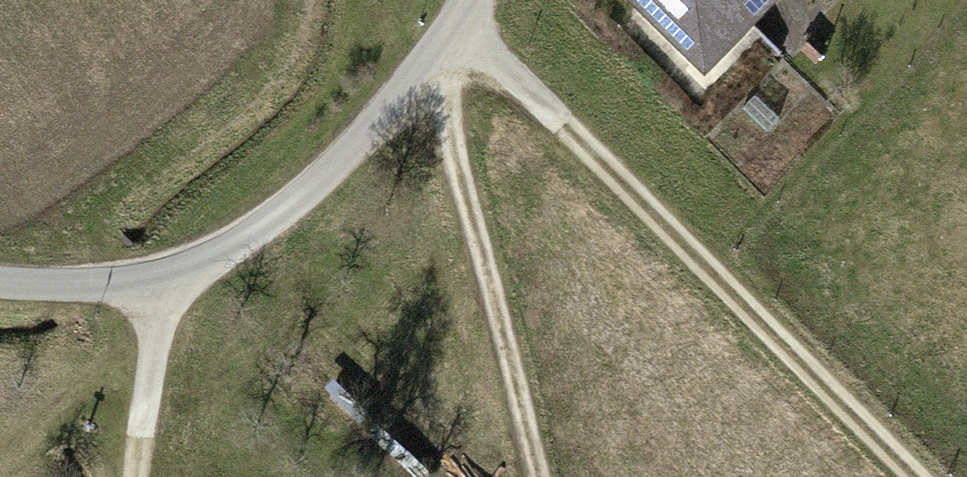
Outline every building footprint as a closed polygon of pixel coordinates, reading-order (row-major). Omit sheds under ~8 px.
[(710,83),(795,0),(627,0),(710,83)]
